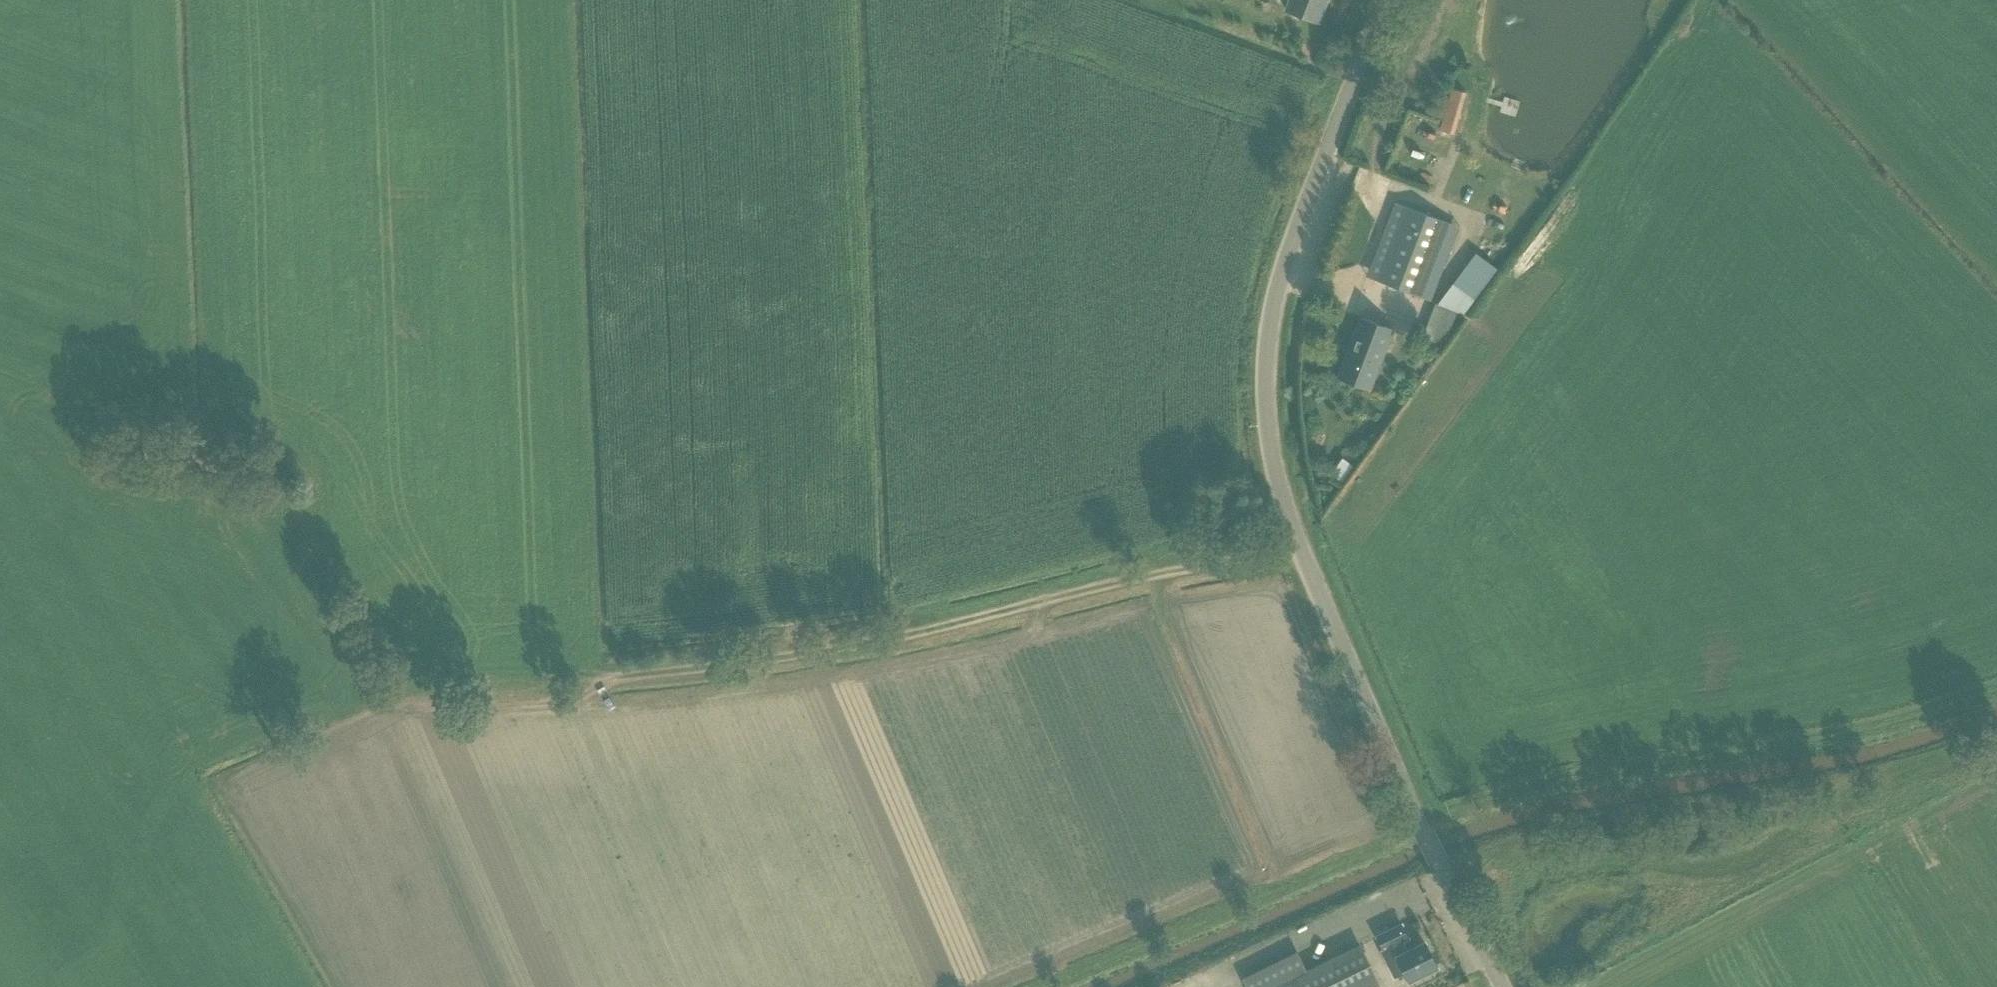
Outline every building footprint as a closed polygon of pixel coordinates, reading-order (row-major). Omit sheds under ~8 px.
[(1285,9),(1318,22),(1326,0),(1288,0),(1285,9)] [(1408,61),(1405,70),(1423,75),(1425,66),(1408,61)] [(1469,78),(1466,87),(1483,92),(1486,84),(1469,78)] [(1453,88),(1441,128),(1454,132),(1466,91),(1453,87),(1453,88)] [(1375,280),(1394,287),(1420,297),(1449,222),(1404,205),(1375,280)] [(1477,317),(1482,318),(1513,274),(1517,262),(1516,262),(1491,255),(1454,309),(1455,305),(1448,315),(1440,341),(1459,347),(1465,339),(1468,329),(1477,317)] [(1361,317),(1338,377),(1369,389),(1392,329),(1361,317)] [(1343,458),(1336,467),(1347,475),(1354,466),(1343,458)] [(1389,964),(1395,977),(1405,972),(1409,980),(1436,966),(1425,943),(1405,952),(1401,942),(1407,938),(1401,925),(1378,936),(1391,963),(1389,964)] [(1359,944),(1306,970),(1297,952),(1243,978),(1247,986),(1371,986),(1378,984),(1359,944)]
